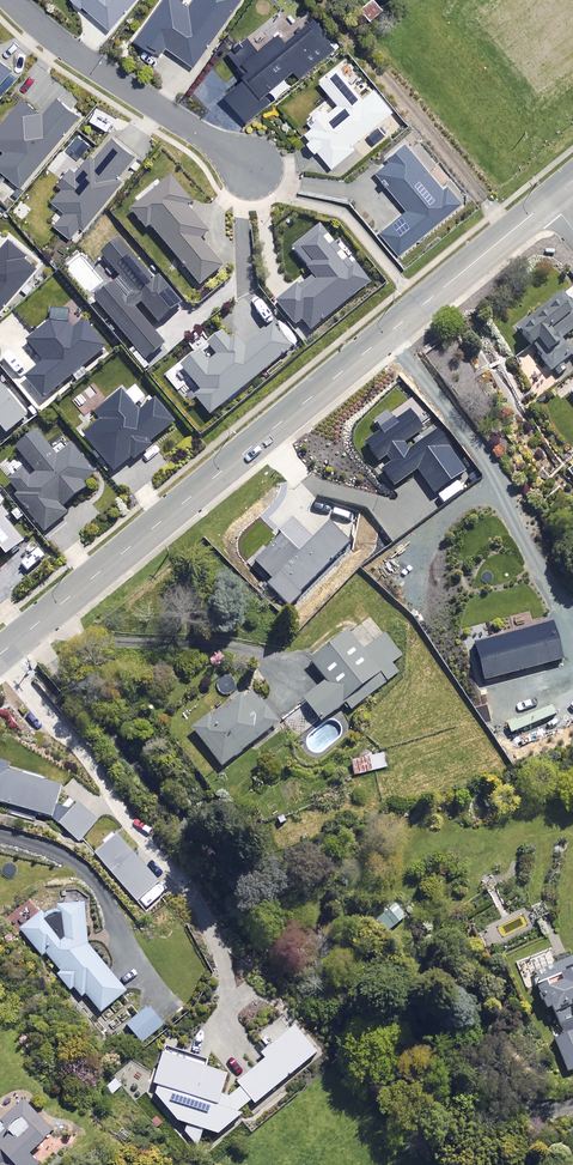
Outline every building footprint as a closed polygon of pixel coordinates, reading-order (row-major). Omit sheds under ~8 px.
[(109,28),(134,0),(78,0),(109,28)] [(188,5),(181,0),(162,0),(135,36),(158,54),(164,45),(192,65),(240,0),(191,0),(188,5)] [(374,0),(367,0),(359,5),(368,18),(381,9),(374,0)] [(224,98),(245,123),(270,102),(265,96),(293,73),(300,80),(336,50),(329,41),(332,39),(314,17),(284,42),(278,35),(258,51),(247,38),(228,54),(245,75),(242,77),(245,81),(224,98)] [(0,58),(0,81),(11,69),(0,58)] [(302,131),(307,137),(303,140),(311,150),(315,147),(330,166),(354,147),(351,143),(391,110),(372,86),(361,95),(336,65),(318,79),(336,101),(326,109),(322,105),(307,118),(312,124),(302,131)] [(22,96),(0,121),(0,146),(4,149),(0,154),(0,168),(19,185),(79,115),(57,96),(42,113),(22,96)] [(62,186),(51,199),(64,210),(53,224),(73,239),(123,178),(117,173),(133,153),(112,136),(94,158),(89,154),(75,170),(69,165),(56,181),(62,186)] [(441,188),(403,140),(387,154),(390,157),(374,170),(405,209),(379,230),(397,253),(461,202),(446,184),(441,188)] [(190,203),(168,176),(128,208),(144,229),(149,225),(198,286),(221,267),(199,239),(207,232),(186,206),(190,203)] [(344,261),(317,226),(290,247),(311,273),(275,302),(293,325),(300,320),(309,330),(369,283),(349,257),(344,261)] [(180,303),(123,234),(99,253),(132,293),(127,297),(113,281),(93,298),(133,346),(127,351),(138,364),(164,343),(133,306),(139,301),(157,323),(180,303)] [(8,237),(0,246),(0,308),(38,263),(8,237)] [(562,292),(517,326),(555,378),(572,365),(572,357),(559,338),(572,328),(572,307),(562,292)] [(106,346),(84,320),(62,338),(49,322),(23,343),(40,364),(24,377),(42,399),(106,346)] [(245,347),(226,324),(205,341),(215,353),(207,360),(197,348),(178,363),(198,388),(191,393),(207,413),(289,348),(271,325),(245,347)] [(0,384),(0,427),(5,432),(25,416),(0,384)] [(137,412),(120,391),(92,413),(97,420),(81,433),(111,471),(127,459),(129,462),(144,450),(143,448),(173,423),(154,399),(137,412)] [(417,467),(434,491),(467,467),(439,427),(410,448),(404,440),(423,427),(411,411),(399,420),(396,415),(380,426),(381,429),(365,440),(378,458),(385,453),(390,461),(383,467),(395,483),(417,467)] [(35,431),(15,448),(34,471),(29,475),(23,468),(8,480),(16,489),(11,493),(43,530),(65,511),(60,505),(82,487),(80,483),(93,472),(70,444),(56,456),(35,431)] [(3,553),(21,540),(0,513),(0,549),(3,553)] [(266,581),(290,604),(351,539),(330,519),(312,538),(291,517),(252,558),(271,576),(266,581)] [(475,640),(485,677),(562,656),(552,619),(475,640)] [(320,721),(342,704),(347,711),(350,709),(351,710),(399,673),(391,663),(401,656),(384,634),(362,651),(346,631),(309,660),(325,680),(302,698),(320,721)] [(278,722),(251,686),(210,717),(208,714),(191,728),(221,766),(278,722)] [(386,768),(383,753),(351,760),(354,775),(386,768)] [(0,766),(0,802),(51,817),(61,785),(0,766)] [(95,820),(76,804),(59,825),(78,841),(95,820)] [(158,882),(116,834),(95,853),(137,901),(158,882)] [(87,943),(82,903),(56,903),(57,909),(44,915),(40,910),(18,929),(42,958),(47,954),(61,971),(57,974),(70,990),(73,988),(81,998),(86,994),(100,1012),(126,991),(87,943)] [(558,970),(561,978),(546,984),(544,978),(535,982),(546,1010),(552,1007),(562,1033),(553,1037),(566,1070),(572,1067),(572,964),(558,970)] [(165,1022),(149,1004),(126,1025),(142,1043),(165,1022)] [(219,1093),(224,1072),(204,1064),(206,1057),(164,1042),(153,1080),(157,1082),(155,1093),(178,1120),(186,1123),(185,1132),(197,1146),(203,1141),(201,1137),(203,1128),(218,1132),(240,1113),(237,1110),(251,1099),(254,1103),(316,1050),(294,1024),(290,1027),(281,1016),(263,1031),(264,1033),(258,1037),(266,1047),(259,1052),(264,1058),(236,1081),(240,1085),(224,1096),(219,1093)] [(42,1164),(29,1151),(52,1129),(23,1098),(0,1120),(0,1164),(40,1164),(42,1164)]
